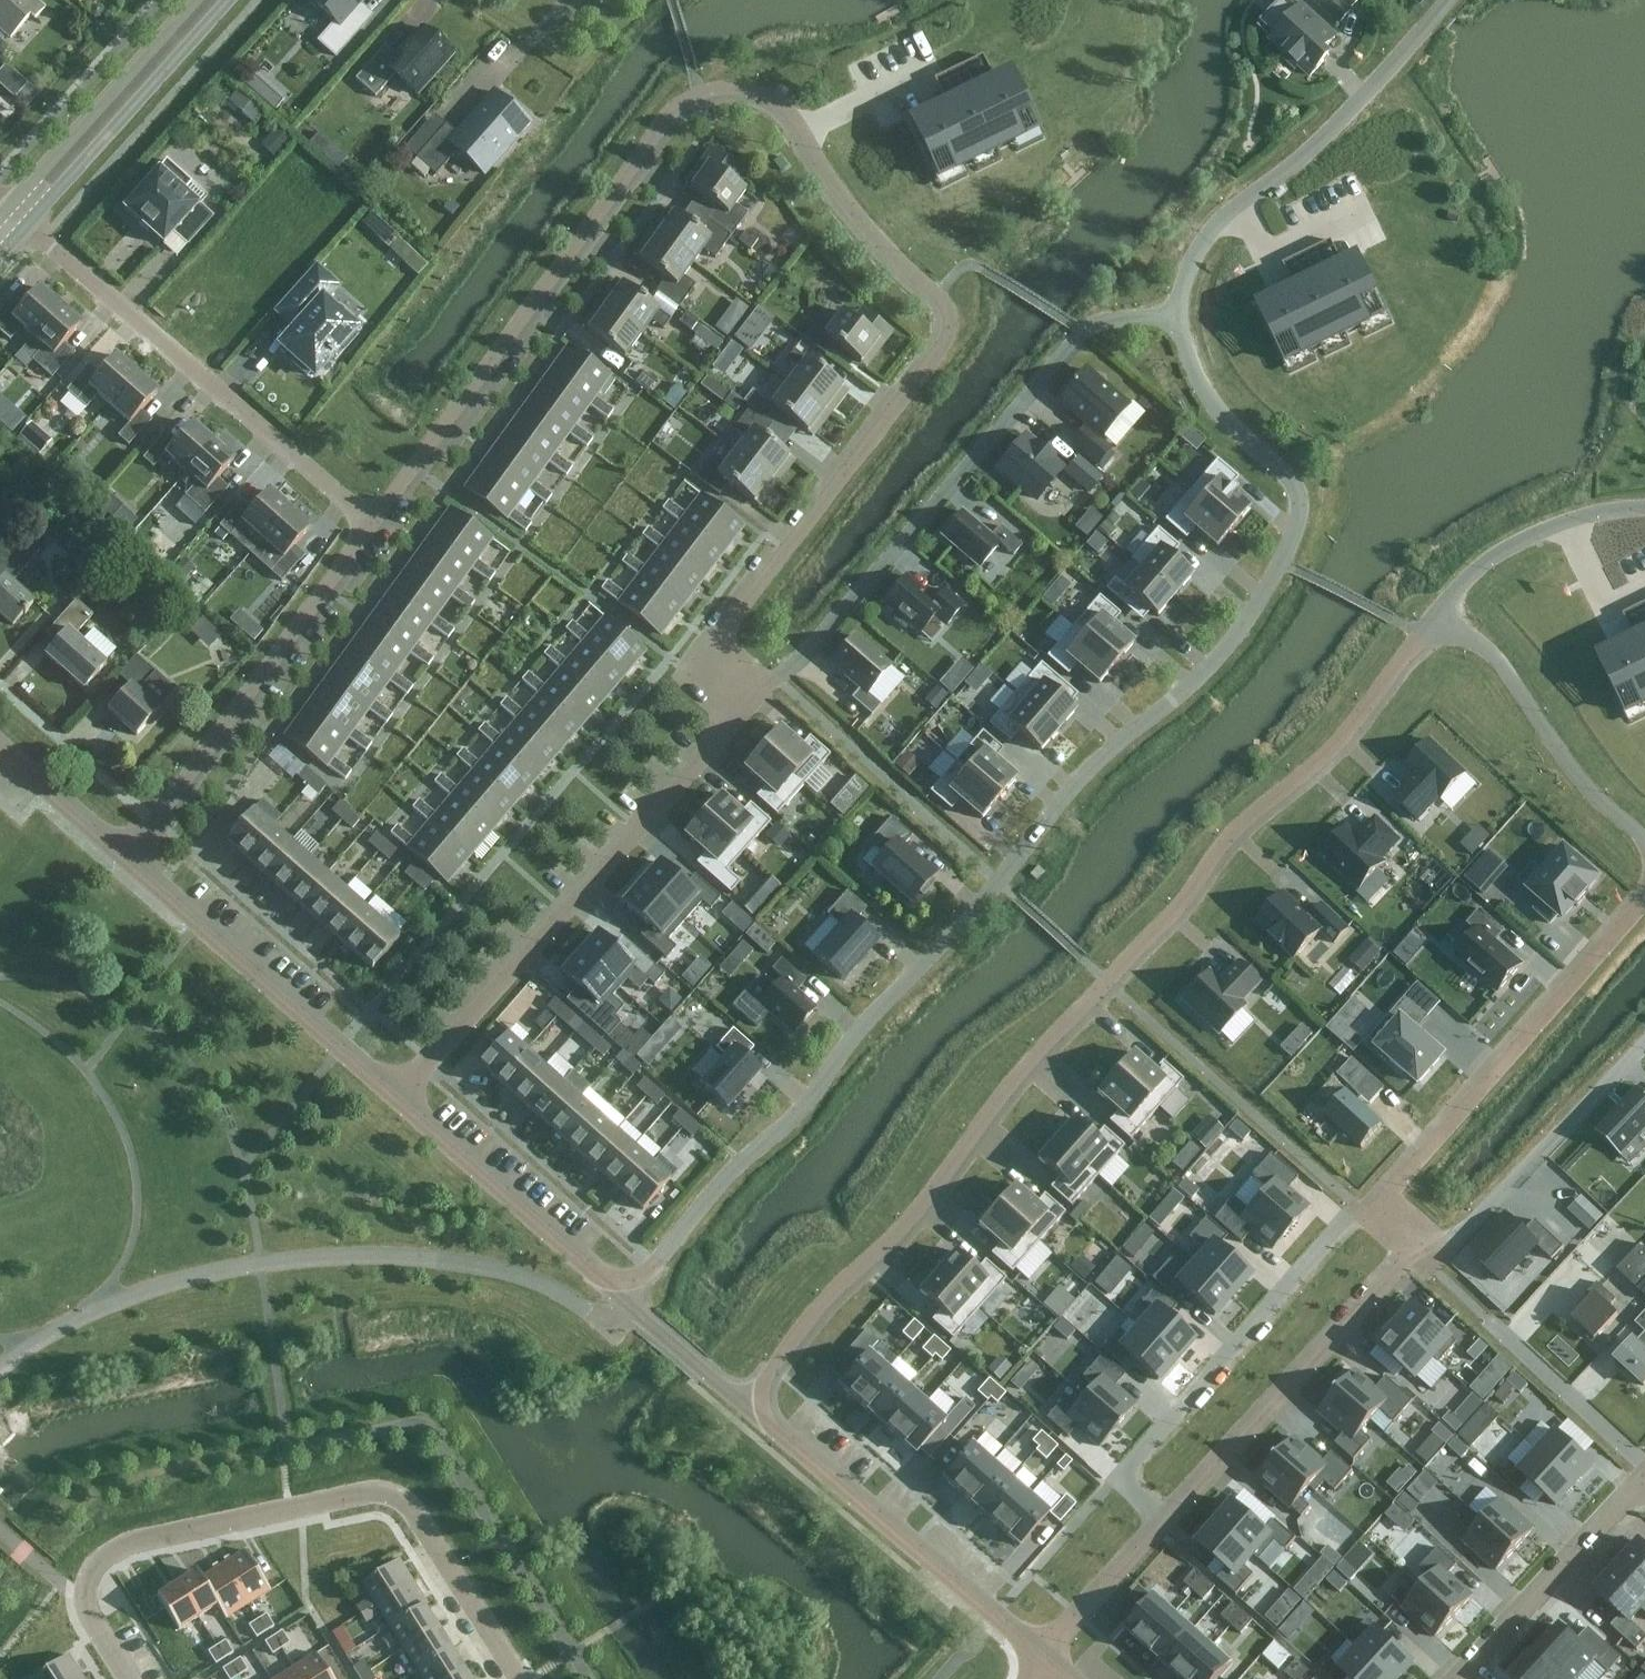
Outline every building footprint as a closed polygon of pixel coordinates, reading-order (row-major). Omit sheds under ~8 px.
[(37,0),(0,0),(0,27),(12,38),(32,15),(36,19),(46,9),(37,0)] [(310,1),(335,23),(320,41),(337,56),(365,24),(352,13),(363,0),(311,0),(310,1)] [(1352,11),(1341,0),(1314,0),(1340,24),(1352,11)] [(1336,38),(1305,9),(1274,42),(1286,53),(1283,56),(1296,69),(1299,65),(1311,76),(1325,61),(1319,56),(1336,38)] [(454,54),(424,28),(398,57),(386,46),(356,79),(376,97),(396,75),(418,94),(454,54)] [(1,58),(10,48),(0,39),(0,57),(1,58)] [(958,99),(912,122),(940,179),(1038,131),(1009,73),(998,79),(986,54),(946,74),(958,99)] [(40,93),(8,64),(0,73),(0,83),(27,108),(40,93)] [(265,115),(237,90),(228,100),(256,125),(265,115)] [(483,173),(528,122),(495,92),(458,134),(447,125),(412,165),(425,177),(431,170),(437,175),(458,151),(483,173)] [(283,150),(291,140),(277,127),(266,140),(280,152),(283,150)] [(347,157),(320,132),(310,143),(337,168),(347,157)] [(709,219),(732,236),(748,214),(736,205),(746,191),(727,177),(735,166),(719,154),(712,165),(710,164),(692,188),(718,207),(709,219)] [(124,209),(164,245),(175,232),(189,244),(213,217),(200,205),(207,197),(168,161),(124,209)] [(444,208),(454,215),(460,207),(450,199),(444,208)] [(363,222),(389,247),(399,236),(373,212),(363,222)] [(732,236),(709,219),(701,231),(674,212),(657,236),(694,263),(704,249),(716,258),(732,236)] [(740,241),(752,249),(759,240),(747,231),(740,241)] [(685,276),(694,263),(657,236),(640,259),(666,278),(658,290),(680,307),(696,285),(685,276)] [(1307,284),(1261,307),(1289,364),(1387,315),(1358,258),(1347,263),(1335,239),(1295,259),(1307,284)] [(770,265),(764,274),(773,281),(779,272),(770,265)] [(338,286),(318,269),(279,312),(298,328),(283,345),(296,356),(295,357),(299,361),(296,364),(308,375),(311,371),(315,375),(342,345),(346,349),(357,336),(353,333),(356,329),(324,301),(338,286)] [(664,329),(672,319),(623,283),(606,307),(643,334),(652,320),(664,329)] [(61,306),(40,288),(19,311),(9,302),(0,313),(0,331),(11,340),(22,327),(34,337),(61,306)] [(53,378),(71,357),(61,348),(82,325),(61,306),(34,337),(45,347),(33,360),(53,378)] [(626,357),(643,334),(606,307),(589,330),(626,357)] [(759,307),(734,339),(751,352),(776,319),(759,307)] [(886,327),(870,315),(862,325),(843,311),(832,325),(821,316),(804,338),(826,355),(835,343),(861,363),(879,339),(878,337),(886,327)] [(681,322),(699,335),(705,325),(688,312),(681,322)] [(724,316),(716,327),(729,336),(736,326),(724,316)] [(718,337),(711,346),(717,351),(724,342),(718,337)] [(732,342),(724,353),(735,362),(744,351),(732,342)] [(614,410),(596,397),(611,376),(569,346),(548,375),(590,405),(608,418),(614,410)] [(826,409),(843,386),(795,350),(788,360),(799,368),(789,382),(826,409)] [(86,370),(67,391),(87,408),(99,395),(110,405),(138,374),(117,356),(96,379),(86,370)] [(1060,399),(1104,436),(1129,407),(1085,370),(1060,399)] [(636,383),(649,392),(656,382),(644,373),(636,383)] [(129,445),(148,425),(138,416),(158,392),(138,374),(110,405),(131,423),(119,436),(129,445)] [(576,425),(590,405),(548,375),(528,403),(570,434),(588,447),(594,438),(576,425)] [(808,432),(826,409),(789,382),(772,405),(808,432)] [(678,383),(664,401),(675,409),(689,392),(678,383)] [(737,412),(744,403),(732,393),(725,403),(737,412)] [(555,454),(570,434),(528,403),(507,431),(549,462),(567,475),(573,467),(555,454)] [(0,418),(0,422),(13,433),(27,418),(12,405),(0,418)] [(772,479),(790,456),(764,436),(773,425),(751,408),(734,429),(746,438),(736,452),(772,479)] [(21,435),(42,453),(53,440),(32,422),(21,435)] [(187,473),(214,442),(193,423),(172,447),(162,438),(144,459),(154,468),(166,454),(187,473)] [(1114,449),(1086,425),(1071,442),(1099,466),(1114,449)] [(1178,435),(1186,442),(1195,431),(1187,425),(1178,435)] [(535,482),(549,462),(507,431),(487,460),(529,490),(547,503),(553,495),(535,482)] [(1001,468),(1037,499),(1063,468),(1027,437),(1001,468)] [(206,513),(224,493),(214,484),(235,460),(214,442),(187,473),(198,482),(186,496),(206,513)] [(1640,467),(1644,466),(1644,442),(1637,443),(1640,467)] [(755,502),(772,479),(736,452),(726,465),(714,456),(698,478),(720,495),(729,483),(755,502)] [(1064,473),(1090,495),(1104,478),(1079,456),(1064,473)] [(514,510),(529,490),(487,460),(466,488),(508,519),(508,518),(526,531),(532,523),(514,510)] [(1191,491),(1234,527),(1252,507),(1230,488),(1239,478),(1218,460),(1191,491)] [(91,473),(82,483),(90,490),(99,480),(91,473)] [(1131,493),(1140,500),(1150,487),(1142,481),(1131,493)] [(263,540),(290,510),(270,491),(249,515),(239,506),(220,526),(229,534),(231,535),(243,522),(263,540)] [(1196,528),(1217,547),(1234,527),(1191,491),(1165,520),(1187,539),(1196,528)] [(663,509),(681,522),(723,555),(744,527),(702,495),(687,514),(669,501),(663,509)] [(113,518),(128,531),(139,519),(124,506),(113,518)] [(496,573),(478,560),(493,540),(451,509),(430,538),(472,568),(490,582),(496,573)] [(282,581),(300,561),(290,552),(311,528),(290,510),(263,540),(284,559),(272,572),(282,581)] [(1000,526),(992,536),(963,511),(942,536),(980,568),(1001,544),(1014,555),(1023,545),(1000,526)] [(1100,528),(1110,536),(1116,530),(1106,521),(1100,528)] [(703,581),(723,555),(681,522),(667,541),(649,527),(643,536),(661,549),(703,581)] [(229,534),(220,526),(215,533),(224,540),(229,534)] [(1143,567),(1176,595),(1192,575),(1171,557),(1180,547),(1159,528),(1132,559),(1142,568),(1143,567)] [(1086,544),(1098,554),(1108,542),(1096,533),(1086,544)] [(34,602),(12,582),(28,564),(42,549),(25,534),(0,563),(0,612),(14,624),(34,602)] [(457,588),(472,568),(430,538),(409,566),(451,597),(469,610),(475,601),(457,588)] [(682,608),(703,581),(661,549),(646,568),(629,554),(622,562),(640,576),(682,608)] [(174,571),(184,580),(196,568),(186,558),(174,571)] [(437,617),(451,597),(409,566),(389,594),(431,625),(449,638),(455,630),(437,617)] [(1158,615),(1176,595),(1143,567),(1142,568),(1126,587),(1115,579),(1106,589),(1127,608),(1136,597),(1158,615)] [(662,635),(682,608),(640,576),(626,594),(608,581),(602,589),(620,602),(619,603),(662,635)] [(907,576),(885,602),(898,614),(894,619),(906,629),(910,624),(920,633),(932,643),(947,626),(964,606),(946,590),(936,601),(907,576)] [(1043,597),(1053,606),(1071,585),(1061,577),(1043,597)] [(416,645),(431,625),(389,594),(368,623),(410,653),(428,666),(434,658),(416,645)] [(1116,663),(1134,643),(1113,625),(1122,614),(1100,596),(1074,626),(1116,663)] [(67,630),(46,654),(85,688),(107,663),(106,662),(118,649),(95,628),(83,641),(76,635),(94,614),(77,599),(57,622),(67,630)] [(1637,607),(1644,624),(1644,603),(1637,607)] [(583,644),(624,678),(646,652),(606,617),(590,636),(573,621),(566,629),(583,644)] [(202,618),(190,631),(200,641),(213,628),(202,618)] [(252,620),(243,631),(255,641),(264,631),(252,620)] [(396,673),(410,653),(368,623),(348,651),(390,681),(408,695),(414,686),(396,673)] [(1074,626),(1048,657),(1069,675),(1078,665),(1099,683),(1116,663),(1074,626)] [(1603,655),(1631,712),(1644,705),(1644,634),(1603,655)] [(852,698),(872,715),(881,705),(868,693),(891,667),(856,636),(832,663),(861,688),(852,698)] [(602,704),(624,678),(583,644),(568,661),(551,647),(544,655),(561,669),(602,704)] [(375,701),(390,681),(348,651),(327,679),(369,710),(387,723),(393,715),(375,701)] [(109,710),(137,735),(160,710),(139,690),(156,672),(137,654),(120,674),(131,685),(109,710)] [(1042,663),(1016,693),(1058,730),(1076,710),(1054,692),(1063,681),(1042,663)] [(971,677),(982,686),(992,675),(981,665),(971,677)] [(580,729),(602,704),(561,669),(546,687),(529,672),(523,680),(539,695),(580,729)] [(949,673),(940,683),(942,685),(952,694),(961,684),(949,673)] [(355,730),(369,710),(327,679),(307,708),(349,738),(367,751),(373,743),(355,730)] [(938,687),(926,700),(936,709),(948,696),(938,687)] [(1058,730),(1016,693),(989,724),(1011,742),(1020,732),(1041,750),(1058,730)] [(558,755),(580,729),(539,695),(524,712),(507,698),(501,706),(518,720),(558,755)] [(334,758),(349,738),(307,708),(286,736),(328,767),(328,766),(346,779),(352,771),(334,758)] [(536,780),(558,755),(518,720),(502,738),(486,723),(479,731),(496,746),(536,780)] [(781,728),(763,748),(805,785),(831,755),(811,736),(801,746),(781,728)] [(983,731),(974,741),(957,761),(999,798),(1017,778),(995,760),(1004,749),(983,731)] [(1416,775),(1394,798),(1418,821),(1439,798),(1441,800),(1466,774),(1430,741),(1406,766),(1416,775)] [(514,806),(536,780),(496,746),(481,763),(464,749),(457,757),(474,771),(514,806)] [(763,748),(745,768),(766,786),(757,796),(778,815),(805,785),(763,748)] [(905,754),(896,765),(909,777),(919,766),(905,754)] [(957,761),(931,792),(952,810),(961,800),(982,818),(999,798),(957,761)] [(309,785),(317,777),(307,768),(299,776),(309,785)] [(492,831),(514,806),(474,771),(459,789),(442,774),(435,782),(452,797),(492,831)] [(870,788),(856,776),(847,786),(862,798),(870,788)] [(319,794),(327,786),(317,777),(309,785),(319,794)] [(742,813),(721,795),(703,815),(745,852),(772,822),(751,803),(742,813)] [(470,857),(492,831),(452,797),(437,814),(420,800),(413,808),(430,822),(470,857)] [(262,801),(254,810),(261,816),(269,807),(262,801)] [(343,819),(350,811),(340,802),(333,811),(343,819)] [(246,857),(273,826),(254,810),(227,841),(246,857)] [(353,828),(360,820),(350,811),(343,819),(353,828)] [(703,815),(686,835),(706,853),(697,863),(731,894),(741,883),(728,871),(745,852),(703,815)] [(1347,827),(1323,853),(1361,889),(1385,863),(1381,860),(1399,841),(1376,818),(1358,838),(1347,827)] [(911,904),(920,894),(923,897),(935,884),(931,881),(934,878),(903,850),(913,838),(892,819),(870,844),(885,858),(873,871),(911,904)] [(448,883),(470,857),(430,822),(415,840),(398,826),(391,833),(408,848),(448,883)] [(766,836),(780,848),(791,835),(777,823),(766,836)] [(264,873),(291,842),(273,826),(246,857),(264,873)] [(379,851),(387,842),(377,834),(369,842),(379,851)] [(282,889),(309,858),(291,842),(264,873),(282,889)] [(389,859),(397,851),(387,842),(379,851),(389,859)] [(1534,863),(1520,880),(1542,900),(1533,910),(1549,923),(1558,913),(1563,918),(1575,905),(1577,907),(1589,893),(1587,891),(1598,878),(1585,866),(1588,863),(1570,847),(1567,850),(1565,849),(1544,872),(1534,863)] [(1489,850),(1465,878),(1485,895),(1509,868),(1489,850)] [(300,905),(327,874),(309,858),(282,889),(300,905)] [(664,862),(646,882),(686,919),(705,899),(714,907),(722,897),(699,876),(690,886),(664,862)] [(416,882),(423,874),(413,865),(406,873),(416,882)] [(318,921),(345,890),(327,874),(300,905),(318,921)] [(426,891),(433,882),(423,874),(416,882),(426,891)] [(646,882),(628,902),(654,925),(646,935),(669,956),(678,947),(669,938),(686,919),(646,882)] [(336,936),(363,906),(345,890),(318,921),(336,936)] [(831,917),(806,946),(817,956),(816,957),(842,980),(877,940),(856,921),(868,908),(848,891),(828,914),(831,917)] [(1257,920),(1295,957),(1322,929),(1336,942),(1349,928),(1323,903),(1311,916),(1285,891),(1257,920)] [(754,917),(760,911),(765,904),(753,894),(747,900),(742,907),(754,917)] [(733,903),(722,914),(733,924),(743,912),(733,903)] [(354,952),(381,921),(363,906),(336,936),(354,952)] [(1478,931),(1458,953),(1500,990),(1523,964),(1496,941),(1507,929),(1481,907),(1468,922),(1478,931)] [(373,969),(400,938),(381,921),(354,952),(373,969)] [(756,924),(746,935),(768,954),(778,943),(756,924)] [(581,953),(621,989),(628,980),(641,991),(650,981),(656,986),(665,975),(633,945),(624,955),(599,933),(581,953)] [(1358,949),(1372,962),(1381,952),(1367,939),(1358,949)] [(736,950),(746,959),(754,951),(743,942),(736,950)] [(1401,946),(1395,954),(1408,965),(1415,957),(1401,946)] [(621,989),(581,953),(563,973),(588,995),(576,1009),(609,1038),(622,1024),(616,1019),(625,1008),(613,997),(621,989)] [(701,956),(682,978),(694,988),(713,966),(701,956)] [(804,978),(782,959),(773,969),(783,978),(772,991),(757,978),(733,1006),(757,1027),(770,1013),(793,1034),(817,1008),(798,991),(795,988),(804,978)] [(1210,972),(1183,1000),(1219,1034),(1221,1032),(1234,1045),(1255,1022),(1242,1010),(1245,1006),(1241,1001),(1259,982),(1239,963),(1220,982),(1210,972)] [(1406,997),(1369,1039),(1392,1058),(1390,1061),(1403,1074),(1406,1071),(1419,1082),(1444,1055),(1417,1031),(1429,1017),(1406,997)] [(558,1016),(565,1008),(556,999),(548,1007),(558,1016)] [(568,1025),(575,1017),(565,1008),(558,1016),(568,1025)] [(546,1011),(535,1023),(542,1030),(554,1017),(546,1011)] [(671,1018),(661,1030),(673,1041),(683,1029),(671,1018)] [(1303,1024),(1296,1032),(1306,1042),(1314,1034),(1303,1024)] [(729,1106),(762,1070),(747,1057),(756,1046),(735,1028),(718,1047),(728,1056),(703,1084),(729,1106)] [(641,1029),(635,1036),(646,1046),(652,1039),(641,1029)] [(594,1048),(601,1040),(591,1031),(584,1039),(594,1048)] [(1353,1032),(1343,1042),(1354,1051),(1363,1041),(1353,1032)] [(520,1046),(508,1035),(481,1065),(499,1082),(527,1051),(534,1043),(528,1037),(520,1046)] [(604,1057),(611,1049),(601,1040),(594,1048),(604,1057)] [(517,1098),(545,1067),(527,1051),(499,1082),(517,1098)] [(1158,1110),(1184,1079),(1164,1061),(1154,1071),(1134,1053),(1116,1073),(1158,1110)] [(624,1066),(634,1075),(641,1067),(631,1058),(624,1066)] [(1366,1070),(1353,1058),(1338,1075),(1351,1086),(1366,1070)] [(535,1114),(563,1083),(545,1067),(517,1098),(535,1114)] [(1366,1070),(1351,1086),(1370,1103),(1385,1088),(1366,1070)] [(535,1114),(553,1130),(580,1099),(591,1087),(573,1071),(563,1083),(535,1114)] [(1131,1140),(1158,1110),(1116,1073),(1099,1093),(1119,1111),(1110,1121),(1131,1140)] [(648,1096),(655,1088),(645,1079),(638,1087),(648,1096)] [(1595,1131),(1622,1157),(1623,1156),(1622,1155),(1644,1130),(1644,1094),(1637,1086),(1595,1131)] [(658,1105),(665,1096),(655,1088),(648,1096),(658,1105)] [(1347,1091),(1325,1115),(1362,1148),(1384,1124),(1347,1091)] [(571,1146),(598,1115),(580,1099),(553,1130),(571,1146)] [(683,1128),(691,1119),(681,1111),(673,1119),(683,1128)] [(589,1162),(616,1131),(598,1115),(571,1146),(589,1162)] [(693,1137),(701,1128),(691,1119),(683,1128),(693,1137)] [(1099,1176),(1125,1146),(1105,1127),(1095,1138),(1075,1119),(1057,1139),(1099,1176)] [(1237,1120),(1229,1129),(1243,1142),(1251,1133),(1237,1120)] [(1194,1138),(1205,1149),(1213,1140),(1201,1130),(1194,1138)] [(607,1178),(634,1147),(616,1131),(589,1162),(607,1178)] [(1072,1206),(1099,1176),(1057,1139),(1039,1159),(1060,1177),(1051,1188),(1072,1206)] [(1191,1141),(1185,1148),(1196,1158),(1202,1151),(1191,1141)] [(625,1194),(652,1163),(634,1147),(607,1178),(625,1194)] [(1253,1177),(1244,1187),(1291,1229),(1309,1208),(1288,1190),(1298,1178),(1271,1154),(1252,1176),(1253,1177)] [(625,1194),(643,1210),(671,1180),(670,1179),(677,1171),(660,1156),(653,1163),(652,1163),(625,1194)] [(1186,1178),(1178,1187),(1192,1200),(1200,1191),(1186,1178)] [(1040,1242),(1066,1212),(1045,1194),(1036,1204),(1016,1186),(998,1205),(1040,1242)] [(1234,1197),(1215,1219),(1242,1243),(1252,1231),(1273,1249),(1291,1229),(1244,1187),(1235,1198),(1234,1197)] [(1174,1190),(1160,1206),(1171,1216),(1185,1199),(1174,1190)] [(1069,1216),(1079,1224),(1093,1208),(1084,1200),(1069,1216)] [(1590,1203),(1576,1217),(1589,1230),(1603,1215),(1590,1203)] [(1013,1273),(1040,1242),(998,1205),(980,1225),(1001,1244),(992,1254),(1013,1273)] [(1496,1234),(1474,1257),(1502,1282),(1536,1245),(1552,1260),(1564,1247),(1535,1221),(1525,1232),(1506,1215),(1492,1230),(1496,1234)] [(1207,1218),(1189,1238),(1199,1247),(1190,1257),(1233,1295),(1251,1275),(1219,1246),(1228,1236),(1207,1218)] [(1132,1237),(1122,1249),(1134,1258),(1143,1247),(1132,1237)] [(1643,1244),(1618,1270),(1644,1295),(1644,1246),(1643,1244)] [(981,1309),(1007,1279),(986,1260),(977,1270),(957,1252),(939,1272),(981,1309)] [(1170,1259),(1153,1279),(1172,1296),(1181,1286),(1215,1316),(1233,1295),(1190,1257),(1181,1268),(1170,1259)] [(1071,1268),(1084,1280),(1091,1272),(1078,1260),(1071,1268)] [(954,1339),(981,1309),(939,1272),(921,1291),(942,1310),(933,1321),(954,1339)] [(1102,1274),(1095,1283),(1110,1297),(1118,1288),(1102,1274)] [(1596,1340),(1619,1315),(1610,1306),(1617,1299),(1598,1282),(1587,1295),(1591,1299),(1573,1319),(1596,1340)] [(1060,1288),(1045,1305),(1060,1318),(1075,1301),(1060,1288)] [(1156,1288),(1138,1308),(1148,1317),(1139,1327),(1176,1360),(1194,1339),(1169,1316),(1177,1306),(1156,1288)] [(1414,1305),(1396,1325),(1433,1358),(1439,1363),(1458,1342),(1414,1305)] [(1637,1323),(1644,1330),(1617,1359),(1644,1385),(1644,1314),(1637,1323)] [(1062,1319),(1054,1328),(1068,1340),(1076,1332),(1062,1319)] [(914,1320),(903,1334),(913,1342),(925,1329),(914,1320)] [(1396,1325),(1378,1346),(1415,1379),(1433,1358),(1396,1325)] [(1120,1329),(1102,1349),(1121,1366),(1130,1356),(1158,1380),(1176,1360),(1139,1327),(1130,1338),(1120,1329)] [(867,1331),(848,1353),(859,1363),(878,1342),(867,1331)] [(934,1336),(922,1350),(933,1359),(936,1355),(945,1345),(944,1345),(934,1336)] [(1481,1340),(1468,1354),(1476,1361),(1489,1347),(1481,1340)] [(945,1345),(936,1355),(942,1361),(951,1351),(945,1345)] [(869,1352),(839,1386),(859,1403),(888,1369),(869,1352)] [(1000,1355),(987,1370),(1000,1381),(1013,1367),(1000,1355)] [(1102,1355),(1083,1377),(1093,1386),(1084,1396),(1118,1426),(1136,1406),(1115,1387),(1125,1375),(1102,1355)] [(1500,1356),(1470,1389),(1484,1401),(1513,1368),(1500,1356)] [(888,1369),(859,1403),(878,1420),(907,1386),(888,1369)] [(1355,1370),(1337,1391),(1371,1421),(1385,1433),(1394,1422),(1395,1422),(1414,1401),(1387,1377),(1376,1389),(1355,1370)] [(1021,1372),(1011,1383),(1021,1391),(1030,1381),(1021,1372)] [(1515,1372),(1507,1381),(1521,1394),(1529,1385),(1515,1372)] [(990,1378),(978,1392),(988,1401),(991,1398),(1000,1388),(990,1378)] [(907,1386),(878,1420),(897,1437),(927,1403),(907,1386)] [(1000,1388),(991,1398),(997,1404),(1006,1393),(1000,1388)] [(1337,1391),(1319,1412),(1344,1434),(1335,1444),(1354,1460),(1372,1440),(1362,1431),(1371,1421),(1337,1391)] [(1474,1393),(1464,1404),(1476,1414),(1485,1403),(1474,1393)] [(1065,1398),(1047,1418),(1068,1437),(1077,1427),(1100,1447),(1118,1426),(1084,1396),(1075,1407),(1065,1398)] [(927,1403),(897,1437),(916,1454),(946,1420),(927,1403)] [(1487,1404),(1482,1409),(1495,1422),(1500,1416),(1487,1404)] [(1451,1411),(1443,1420),(1457,1433),(1465,1424),(1451,1411)] [(1542,1422),(1525,1440),(1539,1452),(1575,1486),(1594,1465),(1557,1432),(1555,1434),(1542,1422)] [(1440,1423),(1432,1432),(1446,1444),(1454,1436),(1440,1423)] [(1468,1424),(1459,1434),(1473,1446),(1482,1436),(1468,1424)] [(1042,1431),(1033,1442),(1039,1447),(1048,1437),(1042,1431)] [(973,1445),(943,1478),(962,1495),(992,1462),(991,1461),(1003,1448),(986,1433),(974,1446),(973,1445)] [(1039,1447),(1036,1451),(1046,1460),(1058,1447),(1048,1437),(1039,1447)] [(1294,1437),(1276,1458),(1310,1488),(1317,1493),(1326,1482),(1336,1491),(1353,1471),(1332,1452),(1323,1462),(1294,1437)] [(1456,1437),(1448,1446),(1462,1459),(1470,1450),(1456,1437)] [(1424,1445),(1417,1454),(1428,1464),(1435,1455),(1424,1445)] [(992,1462),(962,1495),(982,1512),(1011,1479),(1010,1478),(1022,1464),(1006,1449),(993,1463),(992,1462)] [(1511,1462),(1501,1473),(1520,1490),(1529,1481),(1556,1506),(1575,1486),(1539,1452),(1521,1471),(1511,1462)] [(1066,1456),(1057,1466),(1064,1472),(1073,1462),(1066,1456)] [(1276,1458),(1258,1478),(1302,1517),(1311,1507),(1301,1498),(1310,1488),(1276,1458)] [(1410,1465),(1404,1472),(1412,1479),(1418,1473),(1410,1465)] [(1426,1471),(1420,1478),(1433,1490),(1440,1483),(1426,1471)] [(1011,1479),(982,1512),(1001,1529),(1030,1496),(1011,1479)] [(1406,1493),(1398,1501),(1412,1514),(1420,1506),(1406,1493)] [(1066,1495),(1050,1513),(1060,1522),(1076,1504),(1066,1495)] [(1030,1496),(1001,1529),(1020,1546),(1049,1513),(1030,1496)] [(1502,1500),(1485,1519),(1518,1550),(1536,1531),(1502,1500)] [(1235,1502),(1217,1523),(1254,1555),(1260,1561),(1277,1541),(1287,1550),(1297,1538),(1275,1520),(1267,1530),(1235,1502)] [(1396,1504),(1386,1515),(1395,1524),(1406,1513),(1396,1504)] [(1485,1519),(1466,1539),(1500,1570),(1518,1550),(1485,1519)] [(1217,1523),(1198,1544),(1226,1568),(1218,1578),(1237,1595),(1254,1575),(1244,1566),(1254,1555),(1217,1523)] [(1618,1566),(1644,1591),(1644,1546),(1640,1542),(1638,1545),(1634,1545),(1628,1551),(1629,1554),(1618,1566)] [(1328,1545),(1321,1554),(1335,1567),(1343,1558),(1328,1545)] [(1431,1576),(1421,1587),(1455,1617),(1473,1597),(1449,1575),(1458,1565),(1439,1548),(1421,1567),(1431,1576)] [(246,1551),(223,1565),(249,1605),(271,1591),(246,1551)] [(1324,1559),(1313,1573),(1323,1581),(1334,1568),(1324,1559)] [(362,1615),(414,1582),(400,1560),(364,1583),(375,1600),(370,1603),(368,1600),(357,1607),(362,1615)] [(1345,1560),(1337,1568),(1351,1581),(1359,1573),(1345,1560)] [(223,1565),(203,1579),(220,1605),(218,1606),(226,1619),(249,1605),(223,1565)] [(1618,1566),(1607,1578),(1604,1578),(1598,1585),(1598,1588),(1595,1590),(1622,1614),(1611,1626),(1637,1650),(1644,1642),(1644,1634),(1631,1621),(1642,1609),(1644,1612),(1644,1591),(1618,1566)] [(1196,1569),(1184,1582),(1194,1591),(1206,1578),(1196,1569)] [(1334,1571),(1326,1580),(1340,1593),(1348,1584),(1334,1571)] [(198,1572),(180,1583),(202,1617),(218,1606),(220,1605),(203,1579),(202,1579),(198,1572)] [(1206,1578),(1194,1591),(1204,1600),(1216,1587),(1206,1578)] [(425,1606),(428,1605),(414,1582),(362,1615),(367,1623),(378,1615),(376,1612),(381,1609),(392,1627),(425,1606)] [(180,1583),(158,1597),(179,1631),(202,1617),(180,1583)] [(1402,1588),(1393,1598),(1436,1638),(1455,1617),(1421,1587),(1411,1597),(1402,1588)] [(1155,1595),(1125,1628),(1145,1646),(1175,1612),(1155,1595)] [(1234,1603),(1222,1616),(1232,1625),(1244,1612),(1234,1603)] [(1279,1605),(1267,1618),(1278,1627),(1290,1614),(1279,1605)] [(439,1628),(425,1606),(392,1627),(405,1649),(439,1628)] [(1175,1612),(1145,1646),(1164,1663),(1194,1629),(1175,1612)] [(1244,1612),(1232,1625),(1242,1634),(1254,1621),(1244,1612)] [(267,1614),(258,1620),(266,1632),(275,1627),(267,1614)] [(1289,1619),(1279,1631),(1290,1641),(1300,1629),(1289,1619)] [(258,1620),(249,1626),(257,1638),(266,1632),(258,1620)] [(1358,1629),(1368,1639),(1359,1649),(1391,1678),(1398,1678),(1414,1662),(1367,1620),(1358,1629)] [(1536,1653),(1565,1678),(1578,1678),(1596,1659),(1611,1673),(1621,1662),(1598,1641),(1588,1652),(1560,1627),(1536,1653)] [(419,1670),(452,1649),(439,1628),(405,1649),(419,1670)] [(1164,1663),(1182,1678),(1184,1678),(1213,1647),(1194,1629),(1164,1663)] [(283,1631),(274,1637),(282,1649),(291,1643),(283,1631)] [(274,1637),(265,1642),(273,1655),(282,1649),(274,1637)] [(226,1641),(217,1646),(225,1658),(234,1653),(226,1641)] [(1276,1642),(1264,1655),(1279,1670),(1292,1657),(1276,1642)] [(217,1646),(208,1652),(216,1664),(225,1658),(217,1646)] [(1184,1678),(1219,1678),(1232,1664),(1213,1647),(1184,1678)] [(466,1671),(452,1649),(419,1670),(425,1678),(454,1678),(466,1671)] [(1321,1670),(1331,1678),(1347,1678),(1349,1677),(1351,1678),(1391,1678),(1359,1649),(1341,1668),(1331,1659),(1321,1670)] [(1512,1678),(1565,1678),(1536,1653),(1512,1678)] [(294,1668),(301,1678),(333,1678),(317,1654),(294,1668)] [(83,1678),(69,1655),(33,1678),(34,1678),(81,1678),(83,1678)] [(241,1658),(232,1664),(240,1676),(248,1670),(241,1658)] [(1285,1673),(1292,1678),(1298,1678),(1307,1668),(1297,1660),(1285,1673)] [(361,1677),(371,1670),(365,1661),(354,1667),(361,1677)] [(223,1669),(229,1678),(235,1678),(240,1676),(232,1664),(223,1669)] [(277,1678),(301,1678),(294,1668),(277,1678)] [(1298,1678),(1316,1678),(1317,1677),(1307,1668),(1298,1678)] [(361,1677),(362,1678),(376,1678),(371,1670),(361,1677)]
